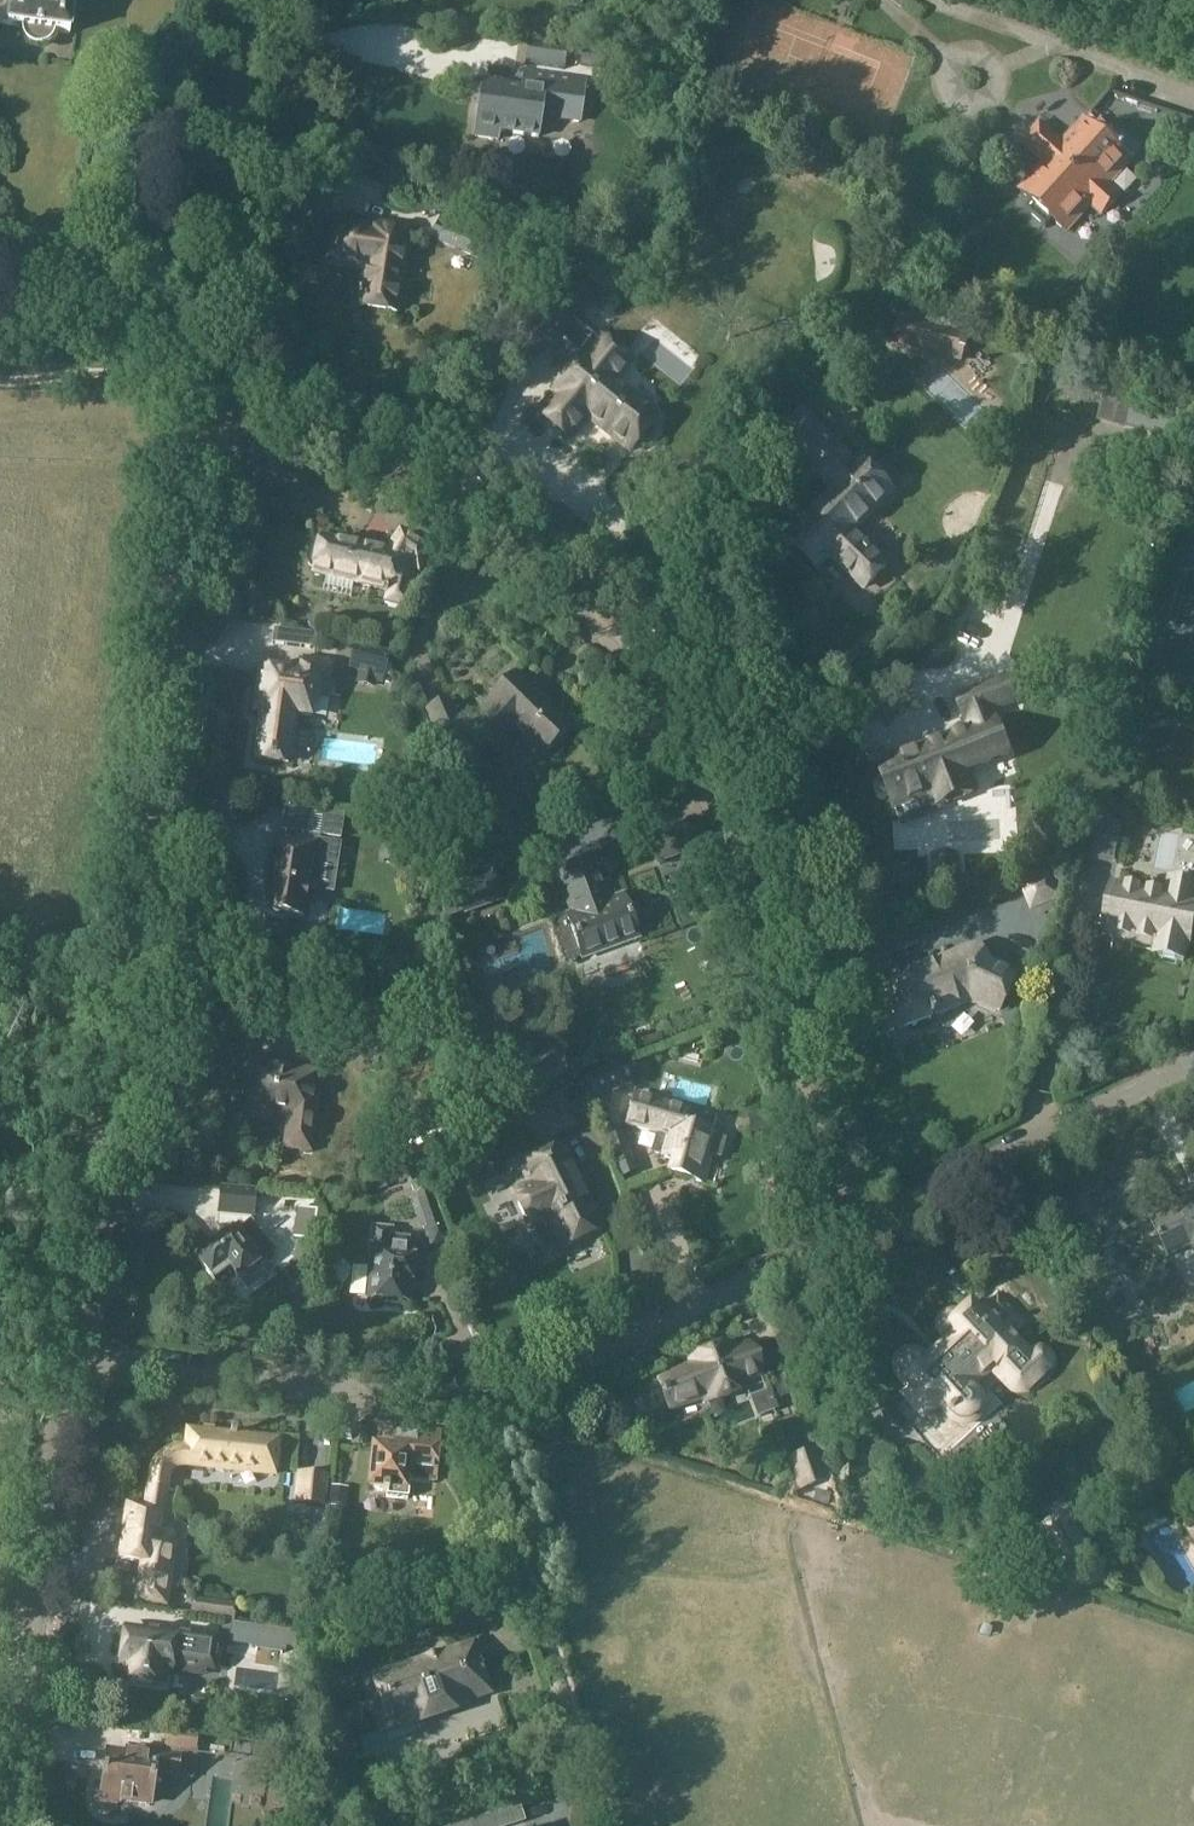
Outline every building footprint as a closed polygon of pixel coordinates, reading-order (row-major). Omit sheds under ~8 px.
[(16,27),(17,33),(18,36),(19,38),(21,41),(23,43),(26,45),(29,46),(32,47),(35,48),(38,48),(41,47),(46,45),(49,43),(52,40),(54,36),(55,33),(66,34),(71,0),(0,0),(0,25),(16,27)] [(565,47),(527,41),(524,64),(562,69),(565,47)] [(601,54),(580,51),(578,65),(599,69),(601,54)] [(520,90),(480,85),(473,136),(495,139),(496,132),(535,138),(540,106),(571,110),(575,81),(522,73),(520,90)] [(1062,142),(1039,122),(1020,143),(1042,164),(1018,190),(1032,203),(1026,210),(1046,228),(1052,221),(1066,234),(1090,207),(1102,217),(1121,195),(1111,185),(1132,162),(1083,118),(1062,142)] [(1190,118),(1182,141),(1193,145),(1193,119),(1190,118)] [(439,218),(430,238),(479,261),(488,241),(466,231),(470,223),(444,211),(440,218),(439,218)] [(353,308),(400,315),(413,227),(368,220),(367,225),(331,219),(324,267),(359,273),(353,308)] [(581,323),(606,275),(571,256),(531,330),(557,344),(558,341),(579,359),(564,378),(560,375),(548,390),(555,397),(540,415),(568,438),(587,416),(630,451),(637,442),(645,443),(653,433),(650,427),(657,417),(610,379),(626,360),(581,323)] [(893,344),(961,363),(967,336),(901,317),(893,344)] [(1104,391),(1097,422),(1180,442),(1186,413),(1134,401),(1135,398),(1104,391)] [(802,414),(789,427),(780,435),(836,491),(787,539),(816,567),(830,553),(865,587),(885,566),(851,532),(892,492),(863,463),(857,469),(802,414)] [(311,543),(307,563),(310,569),(314,570),(313,573),(364,585),(364,586),(383,591),(382,594),(384,595),(383,603),(406,608),(413,577),(411,576),(415,570),(418,571),(432,548),(400,529),(384,554),(339,544),(339,542),(321,537),(320,540),(317,539),(311,543)] [(312,633),(274,628),(272,642),(310,647),(312,633)] [(386,639),(385,632),(379,628),(372,629),(368,635),(369,642),(375,646),(382,645),(386,639)] [(382,683),(391,653),(354,643),(347,669),(359,672),(355,683),(374,688),(375,682),(382,683)] [(330,679),(332,663),(304,660),(301,675),(262,670),(256,711),(263,712),(257,760),(289,764),(295,716),(311,718),(315,692),(322,693),(324,678),(330,679)] [(483,706),(486,709),(470,725),(495,749),(515,729),(542,755),(569,728),(537,697),(540,694),(517,671),(483,706)] [(1000,709),(991,687),(955,701),(963,722),(1000,709)] [(462,731),(449,700),(423,711),(436,743),(462,731)] [(877,766),(882,778),(880,779),(878,784),(881,794),(886,795),(888,794),(894,809),(931,795),(936,806),(972,793),(951,738),(877,766)] [(1090,857),(1115,862),(1122,826),(1097,821),(1090,857)] [(564,835),(570,853),(604,842),(598,824),(564,835)] [(302,919),(306,889),(314,890),(319,856),(305,854),(308,837),(280,833),(271,896),(268,895),(265,919),(287,922),(287,917),(302,919)] [(960,855),(930,856),(931,892),(961,892),(960,855)] [(603,892),(590,857),(555,869),(568,906),(571,915),(565,917),(580,958),(636,938),(621,897),(607,902),(603,892)] [(492,874),(487,860),(432,880),(446,920),(461,914),(462,917),(503,903),(497,888),(502,885),(495,873),(492,874)] [(1032,909),(1040,906),(1053,900),(1060,898),(1051,876),(1024,887),(1032,909)] [(1104,919),(1111,920),(1110,927),(1108,936),(1156,946),(1154,955),(1182,961),(1184,948),(1187,949),(1193,912),(1193,902),(1193,901),(1193,896),(1193,886),(1190,885),(1190,884),(1174,881),(1174,882),(1168,881),(1165,896),(1117,887),(1116,892),(1109,891),(1104,919)] [(562,961),(549,925),(476,951),(488,987),(562,961)] [(924,955),(916,931),(890,939),(898,964),(924,955)] [(999,1015),(1014,974),(989,965),(978,939),(874,982),(896,1034),(969,1004),(999,1015)] [(498,1102),(500,1105),(530,1094),(529,1090),(569,1075),(560,1050),(514,1068),(503,1038),(478,1047),(498,1102)] [(267,1067),(259,1057),(241,1071),(249,1081),(245,1110),(290,1116),(285,1148),(310,1152),(320,1074),(267,1067)] [(628,1059),(583,1075),(592,1099),(638,1082),(628,1059)] [(538,1106),(552,1136),(573,1126),(559,1096),(538,1106)] [(673,1158),(669,1174),(702,1183),(709,1159),(711,1159),(718,1136),(682,1127),(686,1111),(633,1096),(625,1124),(652,1131),(652,1129),(656,1130),(650,1152),(673,1158)] [(746,1116),(751,1133),(779,1126),(774,1109),(746,1116)] [(632,1158),(615,1112),(596,1118),(613,1165),(632,1158)] [(1182,1130),(1193,1155),(1193,1123),(1182,1130)] [(602,1230),(562,1148),(521,1167),(530,1185),(513,1193),(530,1228),(541,1223),(549,1225),(561,1249),(602,1230)] [(217,1215),(254,1218),(256,1190),(219,1187),(217,1215)] [(438,1216),(430,1190),(413,1196),(430,1247),(429,1247),(433,1266),(448,1263),(444,1244),(431,1247),(448,1241),(440,1215),(438,1216)] [(1148,1218),(1169,1258),(1190,1247),(1193,1255),(1193,1195),(1148,1218)] [(251,1220),(241,1227),(238,1224),(231,1230),(211,1245),(205,1239),(189,1252),(216,1285),(232,1273),(247,1292),(267,1277),(259,1265),(276,1252),(251,1220)] [(374,1228),(372,1253),(369,1299),(409,1302),(414,1248),(409,1247),(410,1238),(389,1237),(390,1229),(374,1228)] [(316,1243),(297,1240),(293,1270),(312,1273),(316,1243)] [(897,1395),(923,1423),(938,1410),(946,1420),(949,1422),(955,1427),(963,1428),(970,1427),(976,1424),(982,1419),(986,1411),(986,1403),(984,1394),(978,1386),(990,1374),(1008,1393),(1011,1396),(1016,1398),(1023,1396),(1028,1394),(1049,1373),(1053,1368),(1054,1361),(1054,1357),(1050,1351),(1044,1346),(1035,1345),(1029,1348),(1011,1328),(1020,1320),(996,1295),(988,1303),(978,1309),(970,1299),(958,1309),(948,1308),(942,1311),(937,1316),(935,1320),(934,1324),(934,1329),(935,1334),(940,1339),(924,1353),(920,1350),(914,1347),(908,1347),(902,1348),(896,1352),(893,1357),(890,1362),(890,1366),(890,1371),(892,1376),(903,1389),(897,1395)] [(693,1365),(694,1368),(661,1385),(665,1395),(664,1396),(666,1401),(667,1400),(671,1410),(707,1400),(708,1404),(728,1398),(746,1389),(745,1385),(761,1377),(750,1348),(732,1353),(731,1350),(711,1355),(693,1365)] [(370,1444),(366,1489),(387,1492),(386,1497),(408,1499),(410,1480),(408,1480),(408,1477),(436,1480),(441,1432),(392,1427),(391,1446),(370,1444)] [(228,1432),(228,1436),(189,1432),(187,1449),(182,1449),(178,1450),(174,1451),(170,1452),(167,1454),(165,1455),(162,1457),(159,1460),(156,1464),(153,1468),(151,1473),(150,1478),(149,1481),(149,1486),(166,1489),(167,1479),(168,1477),(169,1474),(171,1472),(173,1470),(176,1468),(179,1467),(182,1466),(185,1466),(187,1467),(274,1476),(279,1442),(238,1437),(239,1434),(228,1432)] [(787,1459),(798,1492),(827,1482),(816,1449),(787,1459)] [(326,1477),(299,1474),(296,1503),(323,1506),(326,1477)] [(329,1507),(346,1509),(348,1489),(331,1487),(329,1507)] [(123,1560),(139,1562),(134,1603),(169,1607),(177,1543),(173,1542),(175,1530),(163,1526),(165,1513),(180,1515),(176,1492),(148,1489),(146,1507),(129,1505),(123,1560)] [(1067,1511),(1033,1530),(1057,1570),(1064,1567),(1069,1569),(1084,1560),(1084,1555),(1090,1551),(1067,1511)] [(1193,1543),(1193,1524),(1185,1529),(1193,1543)] [(325,1538),(317,1537),(309,1543),(308,1551),(323,1553),(325,1538)] [(1037,1548),(1024,1556),(1032,1570),(1046,1562),(1037,1548)] [(1087,1557),(1082,1580),(1100,1585),(1106,1562),(1103,1558),(1091,1555),(1087,1557)] [(193,1601),(191,1615),(229,1621),(234,1622),(237,1607),(193,1601)] [(191,1615),(188,1630),(227,1636),(229,1621),(191,1615)] [(229,1644),(256,1648),(282,1651),(285,1652),(285,1648),(295,1649),(297,1633),(231,1624),(229,1644)] [(124,1629),(119,1668),(123,1668),(125,1669),(124,1680),(163,1685),(164,1676),(169,1677),(171,1664),(214,1669),(217,1642),(124,1629)] [(476,1639),(371,1673),(389,1728),(406,1723),(408,1729),(469,1709),(467,1704),(494,1695),(476,1639)] [(119,1799),(151,1803),(155,1773),(177,1776),(179,1758),(181,1758),(183,1750),(195,1752),(198,1734),(167,1730),(164,1748),(167,1748),(165,1756),(147,1754),(148,1748),(128,1745),(127,1756),(108,1753),(102,1802),(118,1804),(119,1799)] [(520,1807),(462,1825),(508,1825),(524,1821),(520,1807)]
